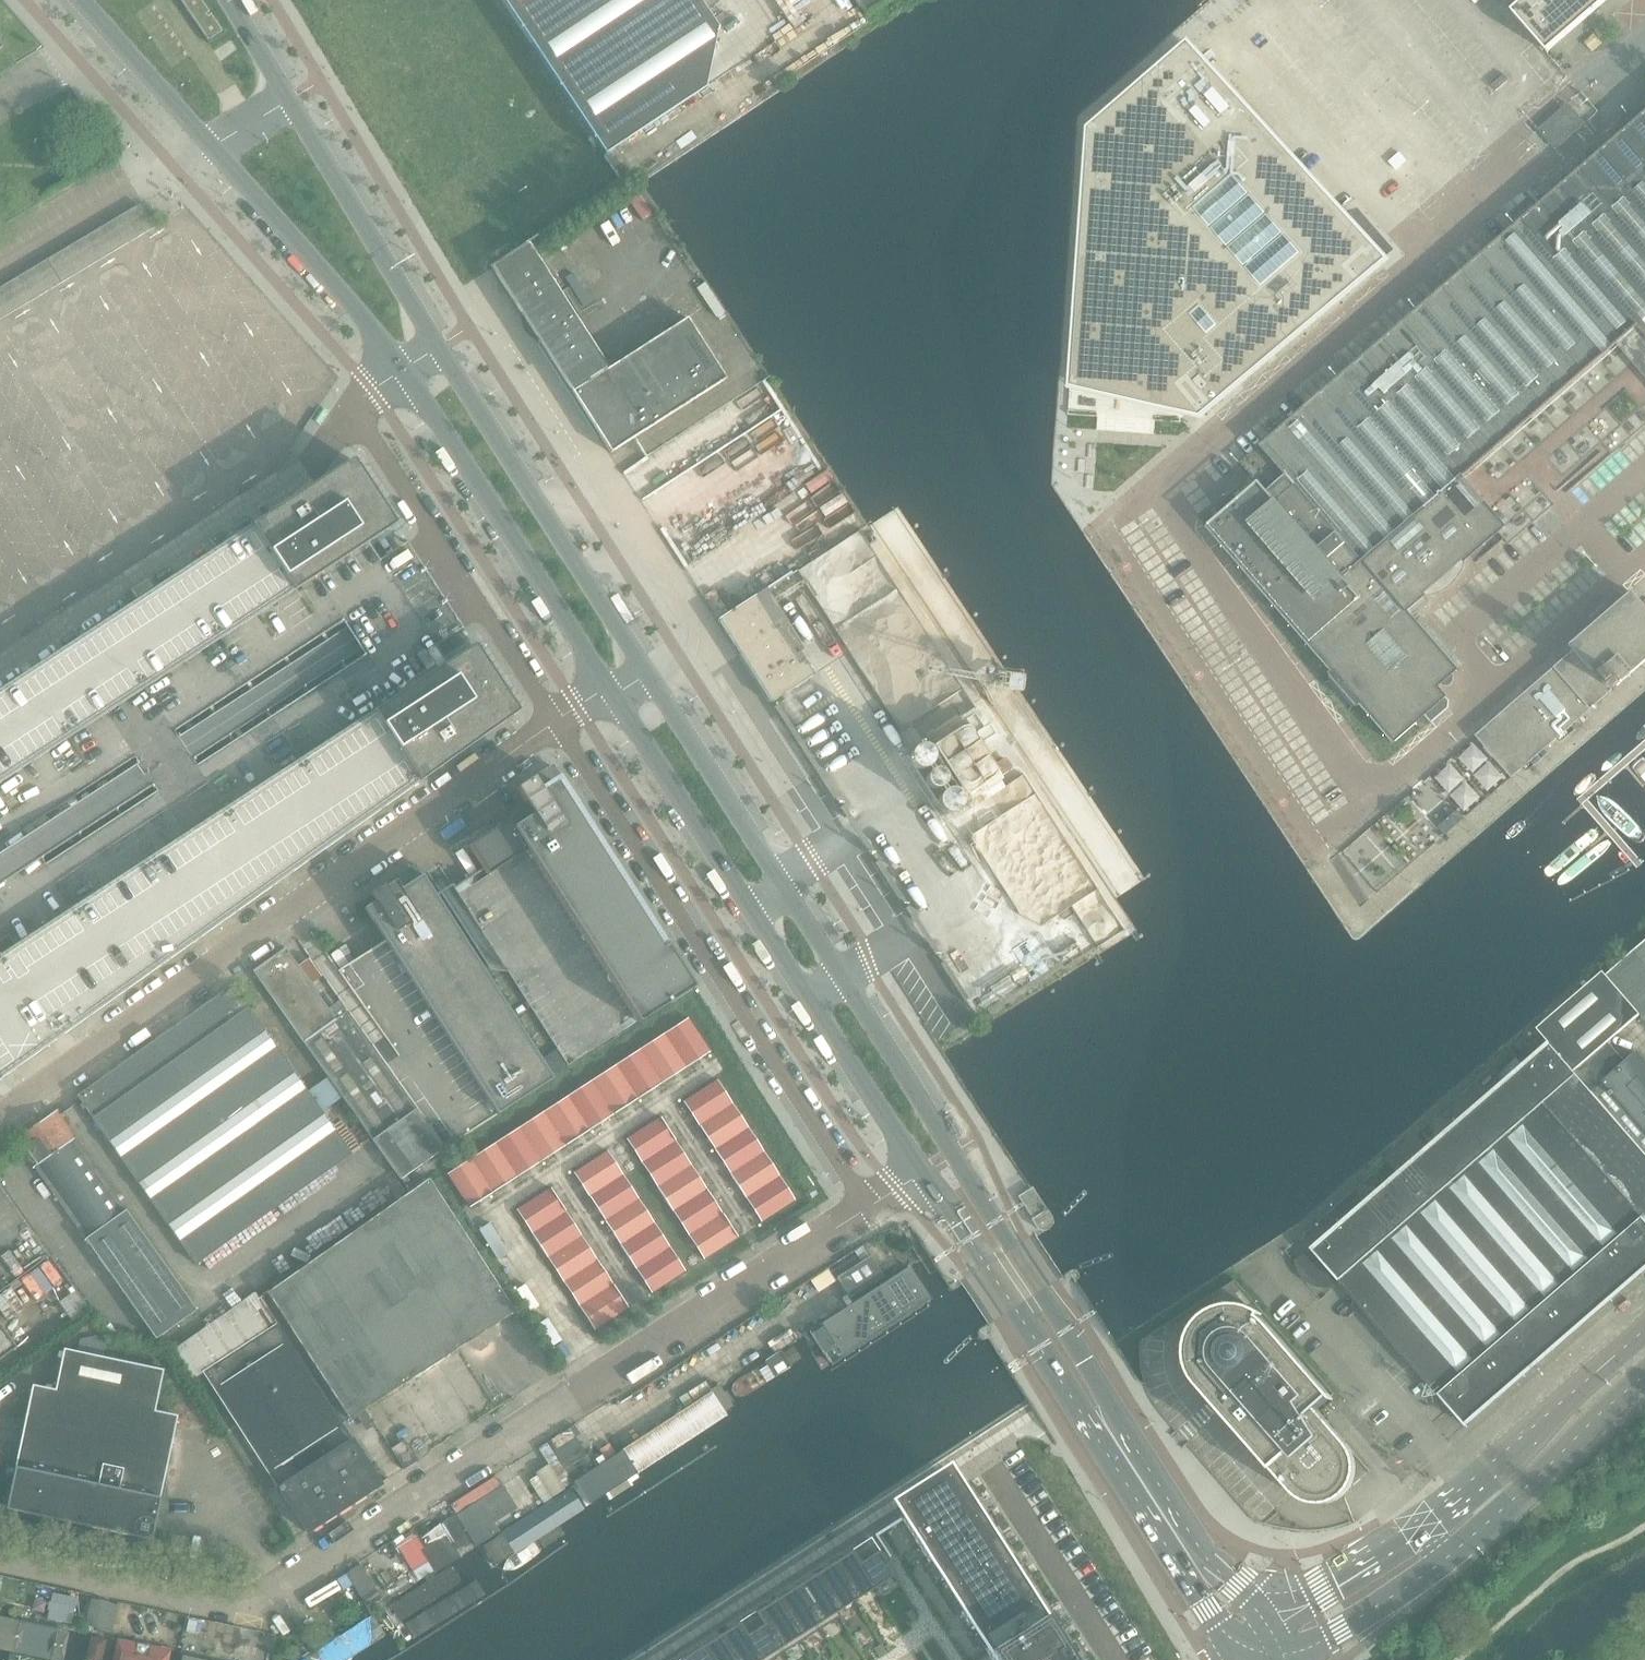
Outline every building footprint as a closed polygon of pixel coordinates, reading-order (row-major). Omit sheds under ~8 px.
[(179,1),(185,10),(208,43),(224,32),(203,0),(178,0),(179,1)] [(604,154),(704,88),(716,28),(697,0),(502,0),(604,154)] [(864,14),(886,0),(855,0),(864,14)] [(1537,40),(1547,53),(1548,52),(1545,48),(1550,44),(1554,47),(1608,0),(1502,0),(1537,40)] [(1342,221),(1209,67),(1197,54),(1188,44),(1089,129),(1071,387),(1128,400),(1200,417),(1378,262),(1342,221)] [(1496,91),(1508,80),(1504,75),(1491,86),(1496,91)] [(1585,126),(1568,105),(1537,131),(1555,152),(1585,126)] [(1644,317),(1644,113),(1619,135),(1262,445),(1278,464),(1406,612),(1425,596),(1434,594),(1442,591),(1449,587),(1455,581),(1460,574),(1463,566),(1463,565),(1464,561),(1503,528),(1460,478),(1617,342),(1644,317)] [(152,228),(151,226),(139,206),(0,289),(0,319),(152,228)] [(527,246),(493,268),(573,393),(612,454),(728,380),(689,320),(608,371),(527,246)] [(1617,342),(1644,374),(1644,317),(1617,342)] [(1406,612),(1278,464),(1262,445),(1241,463),(1257,483),(1208,526),(1336,673),(1341,669),(1365,697),(1361,701),(1395,742),(1415,724),(1389,695),(1407,680),(1398,670),(1407,662),(1410,665),(1434,644),(1406,612)] [(366,545),(395,526),(352,459),(253,524),(278,563),(296,590),(359,550),(366,545)] [(278,563),(253,524),(215,548),(259,614),(296,590),(278,563)] [(146,688),(108,713),(70,737),(32,762),(0,783),(0,955),(13,947),(36,932),(74,907),(112,883),(149,858),(187,833),(225,809),(262,784),(300,759),(338,735),(375,710),(444,665),(436,652),(465,633),(460,626),(434,585),(408,546),(402,537),(373,556),(366,545),(359,550),(296,590),(259,614),(221,639),(183,663),(146,688)] [(259,614),(215,548),(178,572),(221,639),(259,614)] [(221,639),(178,572),(140,597),(183,663),(221,639)] [(767,592),(764,588),(716,619),(770,703),(774,700),(813,675),(799,653),(804,650),(767,592)] [(1510,778),(1536,756),(1555,740),(1573,724),(1592,708),(1611,692),(1612,690),(1612,689),(1620,682),(1621,683),(1644,662),(1644,607),(1643,605),(1633,593),(1615,609),(1571,646),(1576,651),(1557,667),(1538,684),(1519,699),(1501,715),(1475,738),(1510,778)] [(183,663),(140,597),(102,621),(146,688),(183,663)] [(146,688),(102,621),(64,646),(108,713),(146,688)] [(1433,692),(1453,674),(1457,670),(1434,644),(1410,665),(1407,662),(1398,670),(1407,680),(1389,695),(1415,724),(1425,715),(1432,723),(1445,711),(1441,708),(1442,701),(1437,695),(1436,695),(1433,692)] [(108,713),(64,646),(26,670),(70,737),(108,713)] [(422,781),(510,718),(517,713),(473,646),(444,665),(375,710),(392,736),(409,762),(422,781)] [(304,687),(289,664),(261,682),(276,705),(304,687)] [(26,670),(0,687),(0,712),(32,762),(70,737),(26,670)] [(392,736),(375,710),(338,735),(385,807),(422,781),(409,762),(392,736)] [(961,720),(904,757),(943,817),(1000,780),(961,720)] [(385,807),(338,735),(300,759),(348,833),(385,807)] [(528,807),(467,846),(481,868),(487,876),(526,851),(635,1021),(637,1024),(694,988),(568,792),(563,795),(550,775),(535,785),(532,779),(516,789),(528,807)] [(487,876),(481,868),(453,884),(569,1063),(635,1021),(526,851),(487,876)] [(554,1079),(473,953),(422,874),(414,879),(409,871),(384,887),(383,885),(370,893),(375,901),(365,908),(373,921),(386,940),(338,972),(350,990),(397,1057),(385,1065),(443,1149),(499,1115),(554,1079)] [(165,963),(112,883),(74,907),(128,989),(165,963)] [(128,989),(74,907),(36,932),(91,1015),(128,989)] [(91,1015),(36,932),(13,947),(0,955),(0,1080),(91,1015)] [(1606,975),(1603,971),(1537,1029),(1549,1043),(1570,1066),(1574,1071),(1644,1152),(1644,1062),(1636,1052),(1625,1062),(1608,1042),(1640,1014),(1644,1021),(1644,941),(1606,975)] [(412,1106),(346,1012),(335,1019),(285,948),(252,970),(328,1077),(341,1096),(369,1135),(400,1179),(423,1163),(443,1149),(412,1106)] [(320,1113),(319,1111),(341,1096),(328,1077),(306,1093),(302,1087),(290,1071),(273,1046),(261,1029),(244,1006),(234,991),(234,990),(231,986),(76,1096),(80,1101),(81,1103),(78,1105),(83,1110),(85,1109),(89,1115),(106,1139),(118,1155),(136,1181),(147,1197),(165,1223),(177,1239),(194,1263),(349,1154),(331,1129),(320,1113)] [(688,1018),(664,1033),(686,1067),(710,1052),(688,1018)] [(664,1033),(640,1049),(662,1083),(686,1067),(664,1033)] [(1436,1393),(1641,1215),(1644,1220),(1644,1152),(1574,1071),(1570,1066),(1549,1043),(1522,1066),(1311,1250),(1296,1263),(1316,1287),(1332,1274),(1436,1393)] [(640,1049),(616,1064),(638,1098),(662,1083),(640,1049)] [(616,1064),(592,1080),(614,1114),(638,1098),(616,1064)] [(592,1080),(568,1095),(590,1129),(614,1114),(592,1080)] [(717,1080),(683,1102),(698,1126),(733,1104),(717,1080)] [(568,1095),(544,1111),(566,1145),(590,1129),(568,1095)] [(733,1104),(698,1126),(714,1150),(748,1128),(733,1104)] [(156,1335),(196,1306),(124,1206),(73,1135),(55,1111),(15,1140),(33,1164),(84,1235),(156,1335)] [(544,1111),(520,1126),(542,1160),(566,1145),(544,1111)] [(660,1117),(626,1139),(641,1163),(675,1141),(660,1117)] [(520,1126),(496,1142),(518,1176),(542,1160),(520,1126)] [(748,1128),(714,1150),(730,1173),(764,1152),(748,1128)] [(675,1141),(641,1163),(657,1187),(691,1165),(675,1141)] [(496,1142),(472,1157),(494,1191),(518,1176),(496,1142)] [(607,1151),(573,1173),(589,1197),(623,1175),(607,1151)] [(764,1152),(730,1173),(745,1197),(779,1175),(764,1152)] [(472,1157),(448,1173),(469,1208),(494,1191),(472,1157)] [(691,1165),(657,1187),(672,1211),(706,1189),(691,1165)] [(623,1175),(589,1197),(604,1221),(638,1199),(623,1175)] [(779,1175),(745,1197),(761,1221),(795,1199),(779,1175)] [(514,1311),(445,1205),(428,1179),(409,1192),(375,1216),(459,1347),(514,1311)] [(550,1188),(516,1210),(532,1234),(566,1212),(561,1204),(550,1188)] [(706,1189),(672,1211),(688,1235),(722,1213),(706,1189)] [(638,1199),(604,1221),(620,1245),(654,1223),(638,1199)] [(566,1212),(532,1234),(547,1257),(581,1236),(566,1212)] [(722,1213),(688,1235),(703,1259),(737,1237),(722,1213)] [(1641,1215),(1436,1393),(1465,1426),(1644,1269),(1644,1220),(1641,1215)] [(350,1418),(459,1347),(375,1216),(339,1242),(268,1290),(257,1298),(254,1293),(209,1325),(174,1350),(177,1357),(192,1379),(203,1372),(212,1386),(267,1471),(274,1481),(305,1529),(307,1531),(380,1484),(347,1434),(340,1423),(350,1418)] [(489,1223),(478,1230),(497,1260),(508,1253),(489,1223)] [(654,1223),(620,1245),(636,1268),(670,1246),(654,1223)] [(581,1236),(547,1257),(563,1281),(597,1260),(581,1236)] [(670,1246),(636,1268),(651,1292),(685,1270),(670,1246)] [(597,1260),(563,1281),(578,1306),(612,1284),(597,1260)] [(612,1284),(578,1306),(594,1329),(628,1307),(612,1284)] [(91,1314),(75,1291),(59,1303),(75,1325),(91,1314)] [(1333,1396),(1269,1325),(1263,1319),(1258,1316),(1259,1314),(1262,1316),(1263,1314),(1259,1312),(1251,1308),(1243,1306),(1234,1306),(1226,1307),(1218,1309),(1210,1313),(1203,1318),(1198,1324),(1193,1331),(1189,1338),(1187,1347),(1187,1355),(1188,1363),(1190,1372),(1194,1379),(1200,1388),(1208,1382),(1214,1389),(1218,1393),(1216,1396),(1216,1399),(1217,1401),(1220,1403),(1223,1402),(1224,1401),(1228,1405),(1227,1408),(1227,1411),(1228,1413),(1229,1413),(1232,1414),(1235,1414),(1235,1413),(1239,1418),(1246,1425),(1239,1432),(1271,1468),(1292,1493),(1298,1498),(1305,1502),(1313,1504),(1321,1505),(1329,1504),(1337,1501),(1344,1496),(1349,1490),(1353,1483),(1356,1475),(1356,1473),(1356,1467),(1355,1459),(1352,1451),(1325,1419),(1317,1410),(1333,1396)] [(17,1347),(0,1324),(0,1359),(17,1347)] [(161,1490),(177,1415),(154,1411),(163,1370),(63,1349),(55,1390),(32,1385),(16,1460),(6,1509),(151,1540),(161,1490)] [(586,1454),(569,1428),(547,1442),(551,1449),(564,1468),(586,1454)] [(402,1442),(391,1449),(403,1467),(402,1468),(403,1469),(415,1461),(414,1461),(402,1442)] [(882,1530),(904,1564),(923,1552),(986,1650),(993,1659),(1063,1659),(1036,1617),(1021,1594),(1026,1591),(956,1483),(949,1472),(945,1465),(892,1499),(896,1506),(903,1516),(882,1530)] [(523,1515),(504,1484),(456,1515),(476,1545),(498,1531),(523,1515)] [(456,1550),(469,1542),(454,1518),(443,1524),(414,1542),(434,1573),(460,1556),(456,1550)] [(986,1650),(923,1552),(904,1564),(882,1530),(874,1535),(888,1556),(882,1560),(892,1576),(872,1588),(853,1600),(835,1612),(838,1617),(819,1629),(800,1641),(781,1653),(771,1659),(993,1659),(986,1650)] [(869,1539),(849,1552),(872,1588),(892,1576),(869,1539)] [(849,1552),(830,1564),(853,1600),(872,1588),(849,1552)] [(382,1598),(366,1573),(361,1565),(345,1575),(359,1596),(364,1604),(371,1599),(373,1603),(382,1598)] [(111,1631),(117,1606),(90,1600),(84,1625),(111,1631)] [(736,1623),(759,1659),(771,1659),(781,1653),(755,1611),(736,1623)] [(717,1635),(733,1659),(759,1659),(736,1623),(717,1635)] [(679,1659),(680,1659),(706,1659),(698,1647),(679,1659)]
